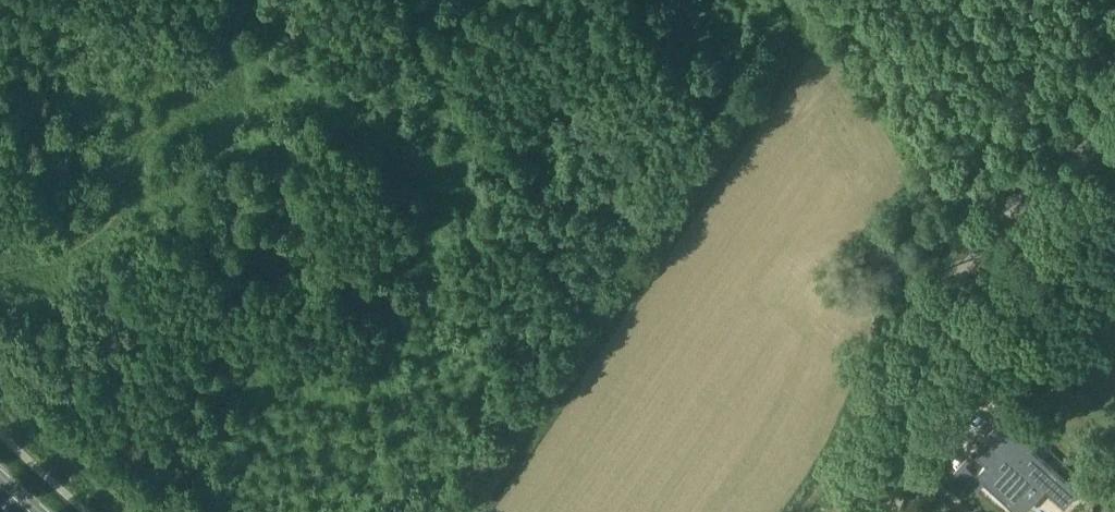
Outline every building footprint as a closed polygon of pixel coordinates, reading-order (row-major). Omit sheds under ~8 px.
[(1006,428),(1002,425),(978,452),(991,463),(981,474),(1013,504),(1038,477),(1069,507),(1083,492),(1036,448),(1044,439),(1019,414),(1006,428)]
